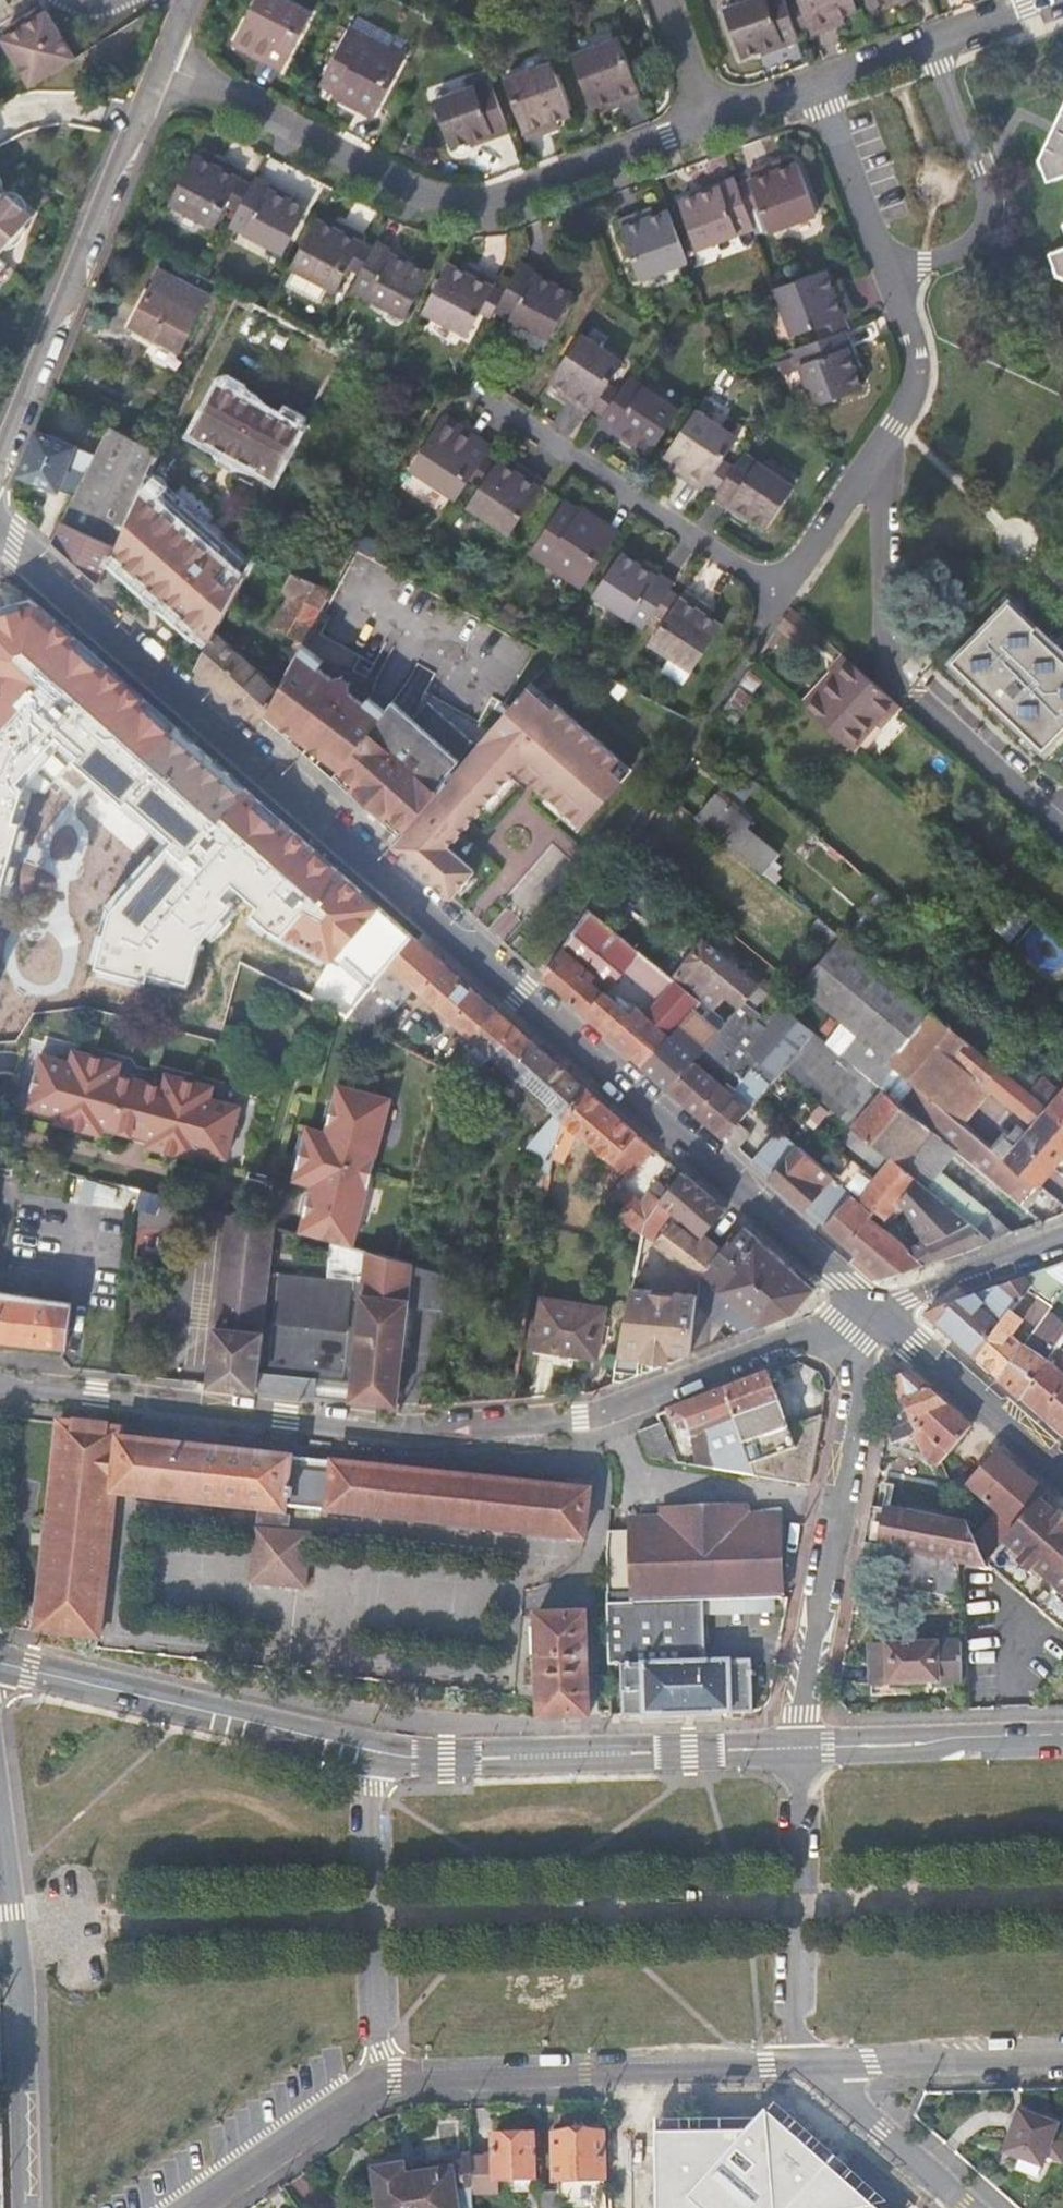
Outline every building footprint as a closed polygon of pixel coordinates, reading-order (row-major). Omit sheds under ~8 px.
[(18,0),(0,0),(0,11),(18,0)] [(234,39),(258,52),(253,60),(279,74),(309,17),(275,0),(255,0),(234,39)] [(800,43),(797,36),(787,11),(783,0),(760,0),(721,15),(739,62),(759,56),(759,51),(779,44),(782,50),(800,43)] [(857,13),(852,0),(797,0),(799,6),(808,31),(811,39),(835,30),(833,22),(857,13)] [(870,13),(889,6),(888,3),(895,0),(866,0),(870,13)] [(799,6),(787,11),(797,36),(808,31),(799,6)] [(4,38),(6,41),(33,85),(78,57),(51,14),(49,10),(4,38)] [(353,27),(407,49),(412,38),(358,16),(353,27)] [(399,65),(346,36),(318,90),(340,101),(339,107),(368,122),(399,65)] [(620,43),(573,60),(593,112),(615,103),(619,111),(643,102),(620,43)] [(544,129),(573,119),(553,68),(503,86),(526,147),(548,138),(544,129)] [(492,142),(509,135),(491,86),(434,108),(451,154),(470,148),(469,143),(490,135),(492,142)] [(1039,157),(1048,180),(1062,174),(1062,106),(1039,157)] [(225,204),(239,179),(242,171),(219,159),(215,166),(195,155),(169,204),(213,227),(225,204)] [(770,235),(818,218),(798,166),(777,174),(773,167),(748,176),(770,235)] [(271,187),(254,178),(251,185),(238,210),(229,226),(281,254),(305,209),(289,200),(287,203),(268,192),(271,187)] [(251,185),(239,179),(225,204),(238,210),(251,185)] [(697,251),(754,230),(736,180),(720,186),(721,193),(701,201),(699,198),(680,204),(697,251)] [(11,265),(2,257),(37,217),(4,188),(2,190),(0,188),(0,277),(11,265)] [(641,282),(689,264),(670,213),(646,221),(644,215),(643,215),(619,224),(641,282)] [(334,292),(346,269),(360,244),(364,236),(341,224),(337,232),(316,220),(291,268),(334,292)] [(391,251),(376,243),(372,251),(359,275),(350,291),(402,319),(426,275),(410,266),(407,267),(388,257),(391,251)] [(372,251),(360,244),(346,269),(359,275),(372,251)] [(1046,257),(1055,281),(1062,285),(1062,250),(1046,257)] [(537,275),(521,265),(506,294),(496,312),(549,342),(572,297),(556,288),(553,292),(533,282),(537,275)] [(481,313),(494,287),(496,284),(472,271),(468,279),(447,268),(421,315),(467,339),(481,313)] [(793,336),(819,327),(846,318),(854,314),(845,290),(837,293),(828,271),(776,291),(793,336)] [(506,294),(494,287),(481,313),(492,318),(496,312),(506,294)] [(201,314),(155,288),(136,326),(183,350),(201,314)] [(850,331),(846,318),(819,327),(825,340),(846,332),(850,331)] [(852,349),(846,332),(825,340),(794,352),(814,408),(863,391),(856,372),(853,374),(845,351),(852,349)] [(594,410),(609,387),(623,365),(582,337),(552,380),(571,394),(567,400),(590,416),(594,410)] [(679,413),(630,380),(619,395),(604,418),(600,423),(615,432),(619,427),(640,441),(638,445),(652,454),(679,413)] [(619,395),(609,387),(594,410),(604,418),(619,395)] [(301,433),(219,388),(194,437),(228,456),(230,453),(241,458),(239,461),(275,481),(301,433)] [(705,492),(709,486),(725,463),(739,441),(696,412),(665,457),(686,471),(682,476),(705,492)] [(408,471),(455,502),(467,484),(482,460),(490,449),(467,433),(462,439),(439,424),(408,471)] [(66,518),(51,541),(73,561),(78,565),(141,438),(117,426),(99,457),(76,499),(66,518)] [(99,457),(41,433),(23,477),(76,499),(99,457)] [(78,565),(100,585),(114,555),(151,477),(165,450),(141,438),(78,565)] [(794,488),(745,456),(736,471),(721,493),(716,500),(731,510),(734,504),(754,516),(751,521),(766,530),(794,488)] [(467,484),(477,490),(492,467),(482,460),(467,484)] [(492,467),(477,490),(465,508),(507,537),(542,484),(520,468),(515,475),(495,462),(492,467)] [(736,471),(725,463),(709,486),(721,493),(736,471)] [(210,531),(151,477),(114,555),(155,592),(165,582),(199,544),(210,531)] [(527,554),(580,590),(618,533),(591,516),(589,519),(563,501),(527,554)] [(257,540),(241,532),(236,544),(251,552),(257,540)] [(249,567),(220,539),(207,552),(174,590),(164,600),(211,641),(232,601),(249,567)] [(591,599),(641,633),(650,620),(665,596),(670,589),(655,580),(650,586),(632,573),(634,569),(618,559),(591,599)] [(917,578),(949,602),(959,589),(927,565),(917,578)] [(286,594),(321,612),(332,593),(293,573),(283,592),(286,594)] [(272,627),(296,640),(306,645),(323,614),(321,612),(286,594),(278,609),(281,612),(272,627)] [(34,595),(0,605),(0,890),(16,810),(14,810),(20,784),(40,789),(64,761),(134,816),(142,807),(171,832),(111,905),(98,958),(152,973),(154,966),(193,977),(205,936),(242,896),(238,892),(233,887),(240,879),(246,883),(265,901),(258,908),(276,925),(347,964),(353,957),(378,980),(391,964),(417,935),(34,595)] [(650,620),(660,627),(676,604),(665,596),(650,620)] [(676,604),(660,627),(647,649),(669,664),(660,679),(680,692),(719,633),(699,620),(704,612),(681,598),(676,604)] [(279,694),(261,676),(227,644),(244,608),(232,601),(211,641),(196,670),(221,693),(260,728),(264,721),(279,694)] [(1010,605),(952,665),(1043,752),(1062,731),(1062,662),(1033,633),(1036,630),(1010,605)] [(290,651),(300,656),(304,649),(306,645),(296,640),(290,651)] [(279,645),(261,676),(279,694),(300,656),(290,651),(279,645)] [(322,664),(304,649),(300,656),(279,694),(264,721),(291,745),(316,767),(354,719),(341,709),(347,700),(327,684),(330,679),(318,668),(322,664)] [(876,729),(898,706),(887,696),(844,657),(830,672),(836,678),(805,714),(848,751),(871,725),(876,729)] [(422,815),(394,848),(451,898),(473,873),(447,850),(518,771),(583,829),(623,784),(611,773),(619,764),(556,707),(552,712),(527,690),(479,747),(439,794),(422,815)] [(473,746),(426,705),(346,794),(373,818),(398,839),(448,781),(445,779),(473,746)] [(715,797),(698,819),(763,873),(776,857),(743,829),(746,824),(715,797)] [(510,892),(529,910),(564,873),(573,863),(555,846),(510,892)] [(240,879),(233,887),(238,892),(246,883),(240,879)] [(668,1037),(670,1039),(701,1004),(638,953),(588,911),(542,980),(590,1022),(641,1067),(668,1037)] [(1016,1113),(1033,1127),(1026,1136),(1015,1128),(995,1153),(1039,1188),(1062,1159),(1062,1121),(1030,1093),(844,940),(819,919),(812,929),(836,949),(801,992),(842,1026),(927,1097),(957,1064),(1016,1113)] [(391,964),(471,1035),(495,1005),(453,968),(417,935),(391,964)] [(738,1010),(740,1008),(742,1010),(747,1002),(755,994),(758,990),(705,945),(702,949),(701,948),(675,979),(715,1012),(725,1000),(738,1010)] [(353,957),(347,964),(372,986),(378,980),(353,957)] [(768,1009),(774,1003),(758,990),(755,994),(760,999),(759,1001),(768,1009)] [(752,1007),(747,1002),(742,1010),(740,1008),(709,1043),(668,1090),(698,1116),(725,1140),(726,1138),(738,1125),(748,1114),(747,1113),(705,1074),(739,1035),(735,1031),(749,1016),(747,1014),(752,1007)] [(556,1111),(523,1148),(536,1159),(538,1157),(550,1168),(552,1155),(564,1116),(588,1087),(536,1041),(495,1005),(471,1035),(491,1053),(556,1111)] [(747,1053),(777,1079),(784,1072),(813,1039),(815,1037),(784,1011),(747,1053)] [(1020,1210),(1039,1188),(995,1153),(964,1127),(927,1097),(842,1026),(825,1048),(955,1156),(986,1182),(1020,1210)] [(483,1062),(491,1053),(471,1035),(463,1045),(483,1062)] [(684,1050),(670,1039),(668,1037),(641,1067),(645,1071),(656,1080),(668,1090),(709,1043),(698,1035),(684,1050)] [(927,1190),(941,1173),(955,1156),(825,1048),(813,1039),(784,1072),(853,1129),(852,1132),(889,1163),(893,1161),(927,1190)] [(483,1062),(463,1045),(445,1066),(444,1068),(444,1070),(462,1086),(483,1062)] [(197,1149),(227,1157),(241,1104),(210,1096),(214,1084),(166,1072),(164,1084),(118,1072),(122,1060),(74,1048),(71,1060),(41,1052),(27,1105),(58,1113),(56,1121),(103,1133),(105,1125),(150,1137),(148,1145),(195,1157),(197,1149)] [(1013,1117),(1016,1113),(957,1064),(927,1097),(964,1127),(989,1097),(1013,1117)] [(737,1092),(754,1106),(771,1087),(754,1073),(737,1092)] [(1030,1093),(1062,1121),(1062,1091),(1044,1076),(1030,1093)] [(366,1198),(379,1145),(391,1098),(339,1084),(327,1132),(308,1127),(295,1180),(313,1184),(301,1232),(354,1246),(366,1198)] [(628,1173),(653,1144),(618,1114),(588,1087),(564,1116),(552,1155),(559,1159),(576,1128),(628,1173)] [(739,1150),(751,1136),(738,1125),(726,1138),(739,1150)] [(832,1175),(813,1159),(798,1147),(771,1181),(781,1189),(825,1228),(852,1197),(831,1178),(833,1176),(832,1175)] [(917,1246),(908,1251),(912,1254),(922,1265),(950,1255),(989,1240),(970,1224),(927,1190),(893,1161),(889,1163),(872,1184),(853,1168),(840,1182),(843,1185),(875,1211),(873,1215),(875,1216),(872,1221),(878,1225),(885,1218),(887,1220),(904,1200),(917,1228),(906,1236),(917,1246)] [(61,1171),(56,1192),(54,1201),(87,1210),(90,1201),(113,1207),(119,1183),(62,1168),(61,1171)] [(661,1199),(684,1219),(702,1235),(703,1233),(724,1208),(681,1169),(658,1196),(661,1199)] [(989,1212),(941,1173),(927,1190),(970,1224),(978,1215),(984,1220),(989,1212)] [(617,1211),(618,1212),(640,1231),(643,1220),(659,1200),(647,1190),(638,1200),(617,1183),(611,1192),(624,1203),(617,1211)] [(127,1208),(137,1211),(143,1189),(133,1186),(124,1184),(120,1200),(129,1203),(127,1208)] [(878,1225),(872,1221),(875,1216),(873,1215),(852,1197),(825,1228),(851,1251),(883,1279),(922,1265),(912,1254),(908,1251),(885,1230),(878,1225)] [(227,1212),(210,1383),(220,1385),(300,1393),(315,1395),(317,1377),(342,1380),(352,1381),(351,1399),(390,1402),(397,1403),(408,1307),(443,1310),(451,1276),(413,1266),(414,1262),(396,1257),(367,1250),(354,1246),(332,1240),(328,1278),(269,1272),(274,1225),(227,1212)] [(1012,1231),(989,1212),(984,1220),(978,1215),(970,1224),(989,1240),(1005,1234),(1012,1231)] [(696,1240),(675,1222),(672,1220),(654,1240),(669,1254),(698,1277),(699,1278),(703,1274),(701,1271),(721,1248),(720,1247),(703,1233),(702,1235),(696,1240)] [(778,1255),(744,1225),(731,1240),(729,1238),(720,1247),(721,1248),(701,1271),(703,1274),(699,1278),(698,1277),(696,1295),(695,1299),(720,1320),(724,1316),(742,1331),(793,1311),(813,1286),(778,1255)] [(1056,1266),(999,1287),(989,1291),(930,1313),(930,1317),(954,1339),(976,1358),(977,1359),(1031,1289),(1042,1297),(1055,1307),(1062,1295),(1062,1271),(1056,1266)] [(652,1290),(631,1288),(615,1369),(641,1371),(645,1370),(646,1358),(669,1360),(669,1349),(690,1351),(695,1299),(696,1295),(691,1295),(675,1293),(675,1300),(651,1298),(652,1290)] [(1024,1322),(1042,1297),(1031,1289),(977,1359),(989,1370),(999,1379),(1002,1382),(1027,1346),(1012,1334),(1021,1321),(1024,1322)] [(62,1343),(65,1344),(70,1298),(0,1291),(0,1337),(62,1343)] [(535,1343),(596,1355),(605,1306),(544,1295),(535,1343)] [(1029,1348),(1027,1346),(1002,1382),(1013,1391),(1019,1396),(1025,1401),(1051,1363),(1029,1348)] [(1052,1362),(1051,1363),(1025,1401),(1040,1415),(1057,1430),(1062,1436),(1062,1371),(1052,1362)] [(669,1408),(675,1426),(692,1430),(694,1436),(705,1467),(808,1484),(814,1455),(800,1455),(789,1425),(782,1408),(768,1372),(717,1390),(669,1408)] [(340,1397),(342,1380),(317,1377),(315,1395),(340,1397)] [(938,1454),(944,1461),(970,1429),(930,1394),(911,1377),(894,1380),(886,1429),(893,1444),(917,1434),(925,1451),(928,1451),(935,1445),(940,1451),(938,1454)] [(342,1380),(340,1397),(351,1399),(352,1381),(342,1380)] [(823,1411),(802,1420),(805,1428),(821,1421),(823,1411)] [(37,1621),(36,1630),(95,1638),(99,1638),(114,1493),(326,1516),(327,1509),(339,1511),(585,1538),(591,1490),(345,1463),(290,1457),(272,1455),(120,1440),(121,1428),(93,1424),(58,1421),(40,1601),(20,1600),(19,1619),(37,1621)] [(816,1447),(821,1421),(805,1428),(812,1447),(816,1447)] [(661,1422),(641,1430),(652,1459),(675,1463),(661,1422)] [(797,1422),(789,1425),(800,1455),(814,1455),(812,1447),(805,1446),(799,1430),(797,1422)] [(678,1433),(694,1436),(692,1430),(675,1426),(678,1433)] [(812,1447),(805,1428),(799,1430),(805,1446),(812,1447)] [(991,1529),(977,1546),(982,1557),(986,1563),(1039,1501),(1046,1495),(1020,1472),(998,1453),(968,1488),(994,1511),(984,1523),(991,1529)] [(1039,1501),(986,1563),(988,1568),(1062,1633),(1062,1522),(1039,1501)] [(968,1527),(871,1508),(864,1545),(887,1549),(961,1563),(988,1568),(986,1563),(982,1557),(977,1546),(968,1527)] [(605,1592),(605,1603),(702,1600),(781,1597),(779,1523),(629,1528),(631,1591),(605,1592)] [(881,1587),(962,1602),(961,1563),(887,1549),(881,1587)] [(290,1643),(298,1644),(306,1576),(297,1574),(290,1643)] [(306,1576),(298,1644),(305,1645),(313,1576),(306,1576)] [(622,1663),(624,1714),(749,1711),(752,1710),(750,1659),(703,1660),(703,1642),(691,1642),(691,1614),(702,1614),(702,1600),(605,1603),(608,1664),(622,1663)] [(536,1615),(538,1699),(538,1717),(586,1716),(585,1615),(536,1615)] [(910,1682),(963,1681),(962,1642),(871,1643),(872,1682),(889,1683),(889,1687),(910,1688),(910,1682)] [(645,2131),(647,2207),(892,2207),(774,2099),(743,2129),(645,2131)] [(1041,2163),(1044,2154),(1059,2158),(1062,2147),(1062,2138),(1053,2134),(1056,2125),(1057,2123),(1019,2109),(1005,2150),(1019,2155),(1041,2163)] [(1056,2125),(1053,2134),(1062,2138),(1062,2128),(1056,2125)] [(558,2193),(558,2199),(600,2198),(599,2181),(604,2181),(602,2134),(552,2136),(554,2182),(558,2181),(558,2193)] [(492,2159),(471,2160),(472,2196),(497,2195),(497,2180),(534,2178),(533,2136),(491,2137),(492,2159)] [(472,2202),(472,2196),(471,2160),(470,2152),(448,2156),(450,2169),(405,2178),(403,2166),(373,2172),(381,2207),(457,2207),(457,2205),(472,2202)] [(1037,2176),(1041,2163),(1019,2155),(1014,2168),(1037,2176)] [(558,2199),(558,2193),(540,2193),(540,2207),(557,2207),(557,2199),(558,2199)]
